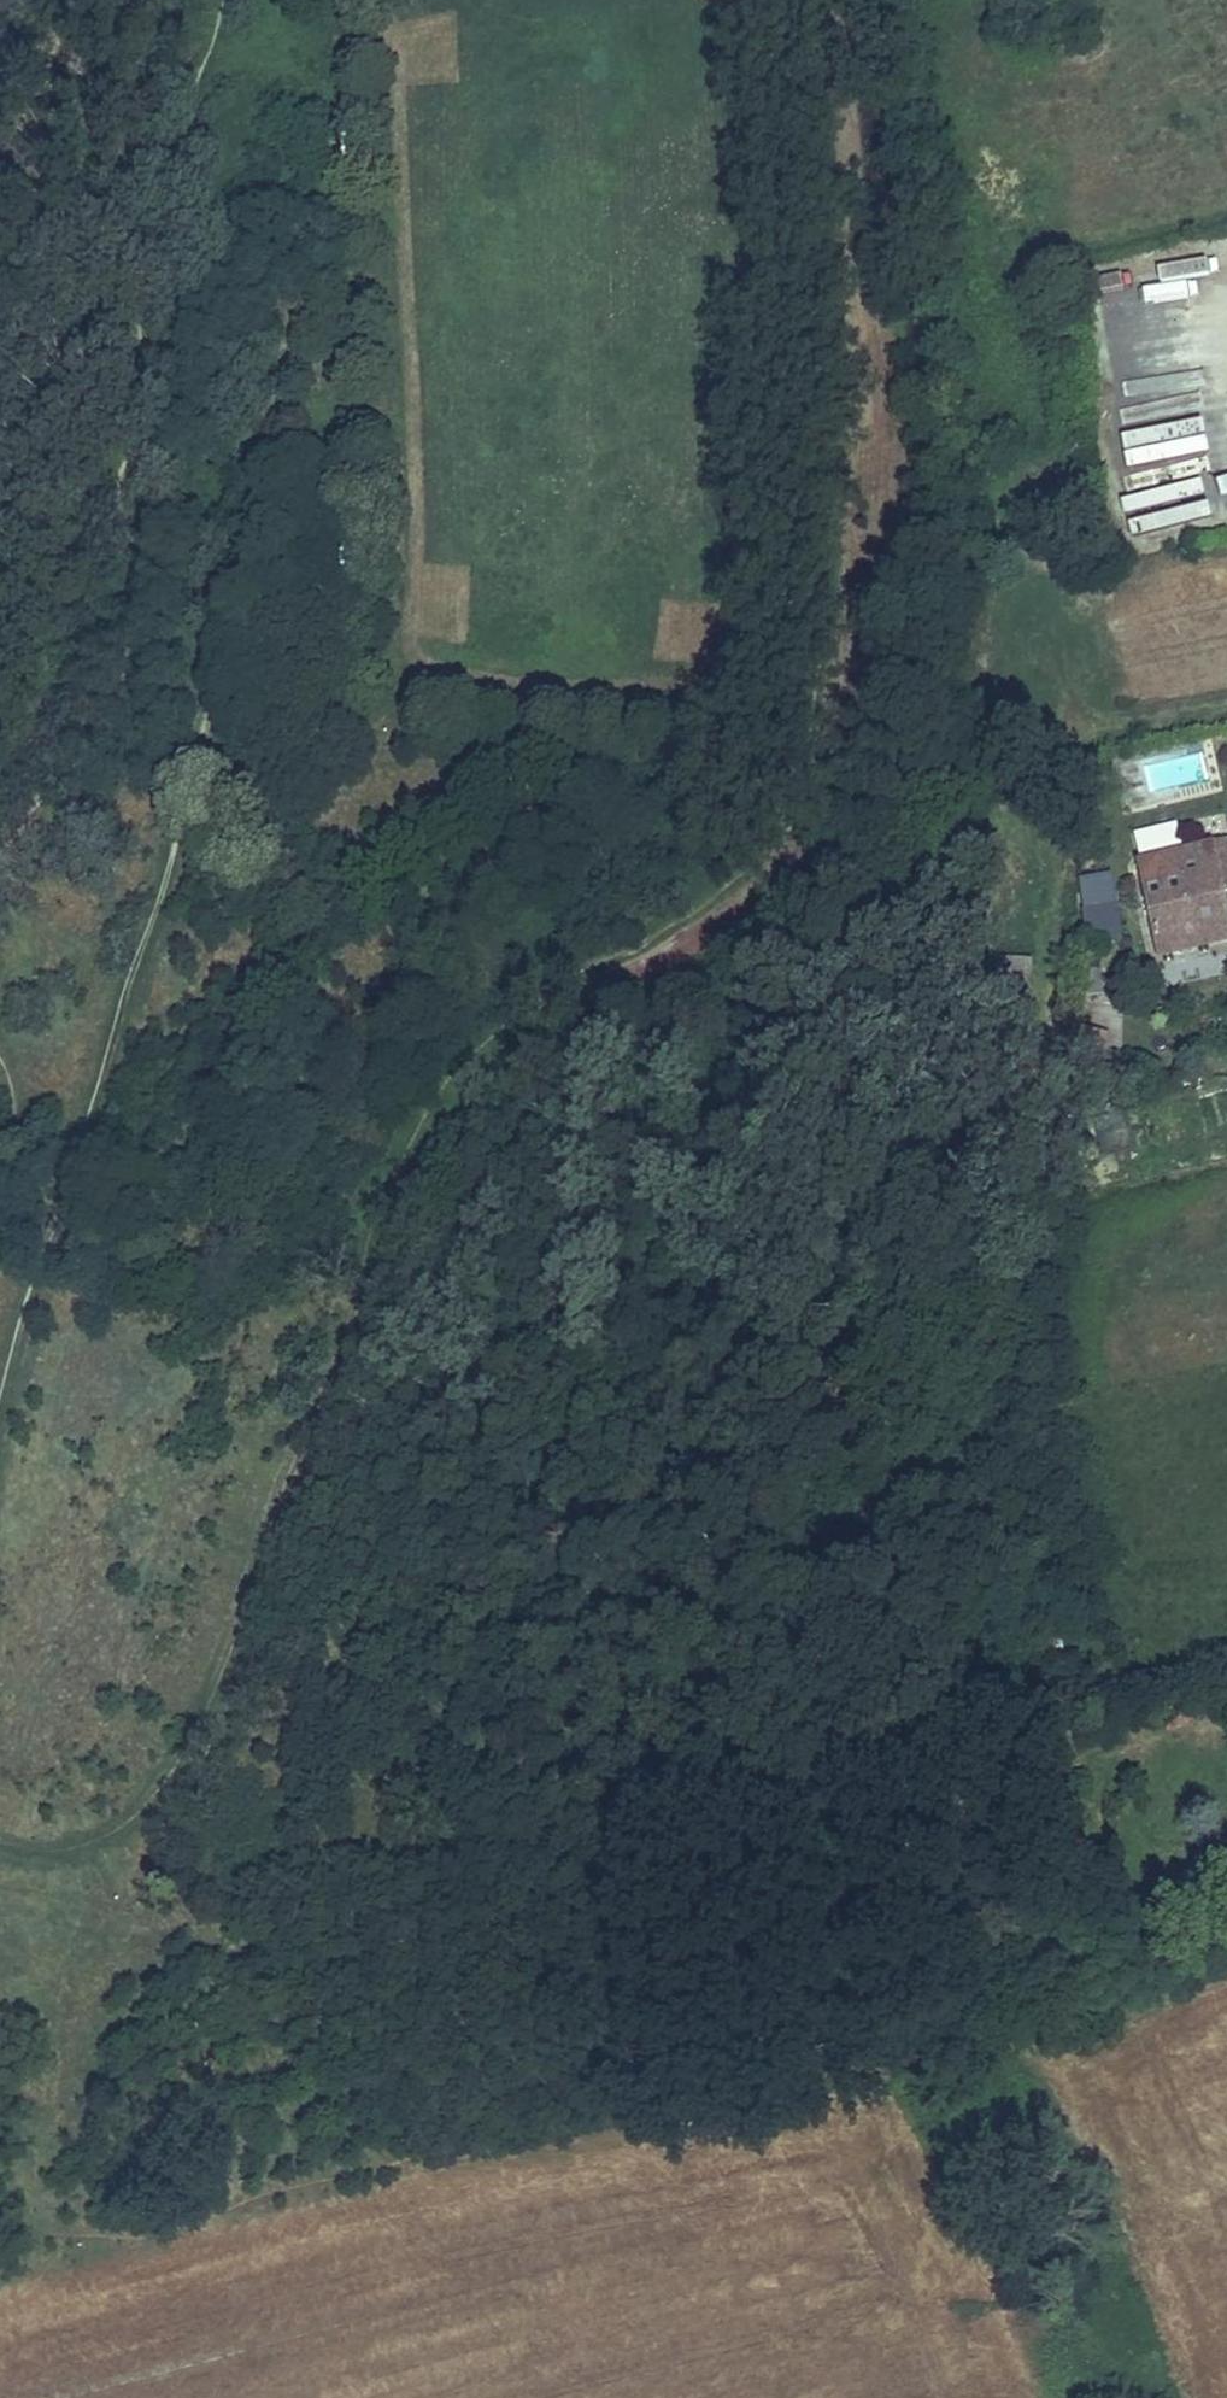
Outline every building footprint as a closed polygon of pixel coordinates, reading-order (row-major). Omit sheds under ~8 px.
[(1216,847),(1226,893),(1226,844),(1216,847)] [(1216,847),(1138,864),(1159,956),(1226,941),(1226,893),(1216,847)] [(1112,875),(1082,880),(1088,917),(1093,916),(1095,926),(1102,925),(1105,946),(1122,944),(1112,875)] [(1101,972),(1083,974),(1086,999),(1105,996),(1101,972)]
